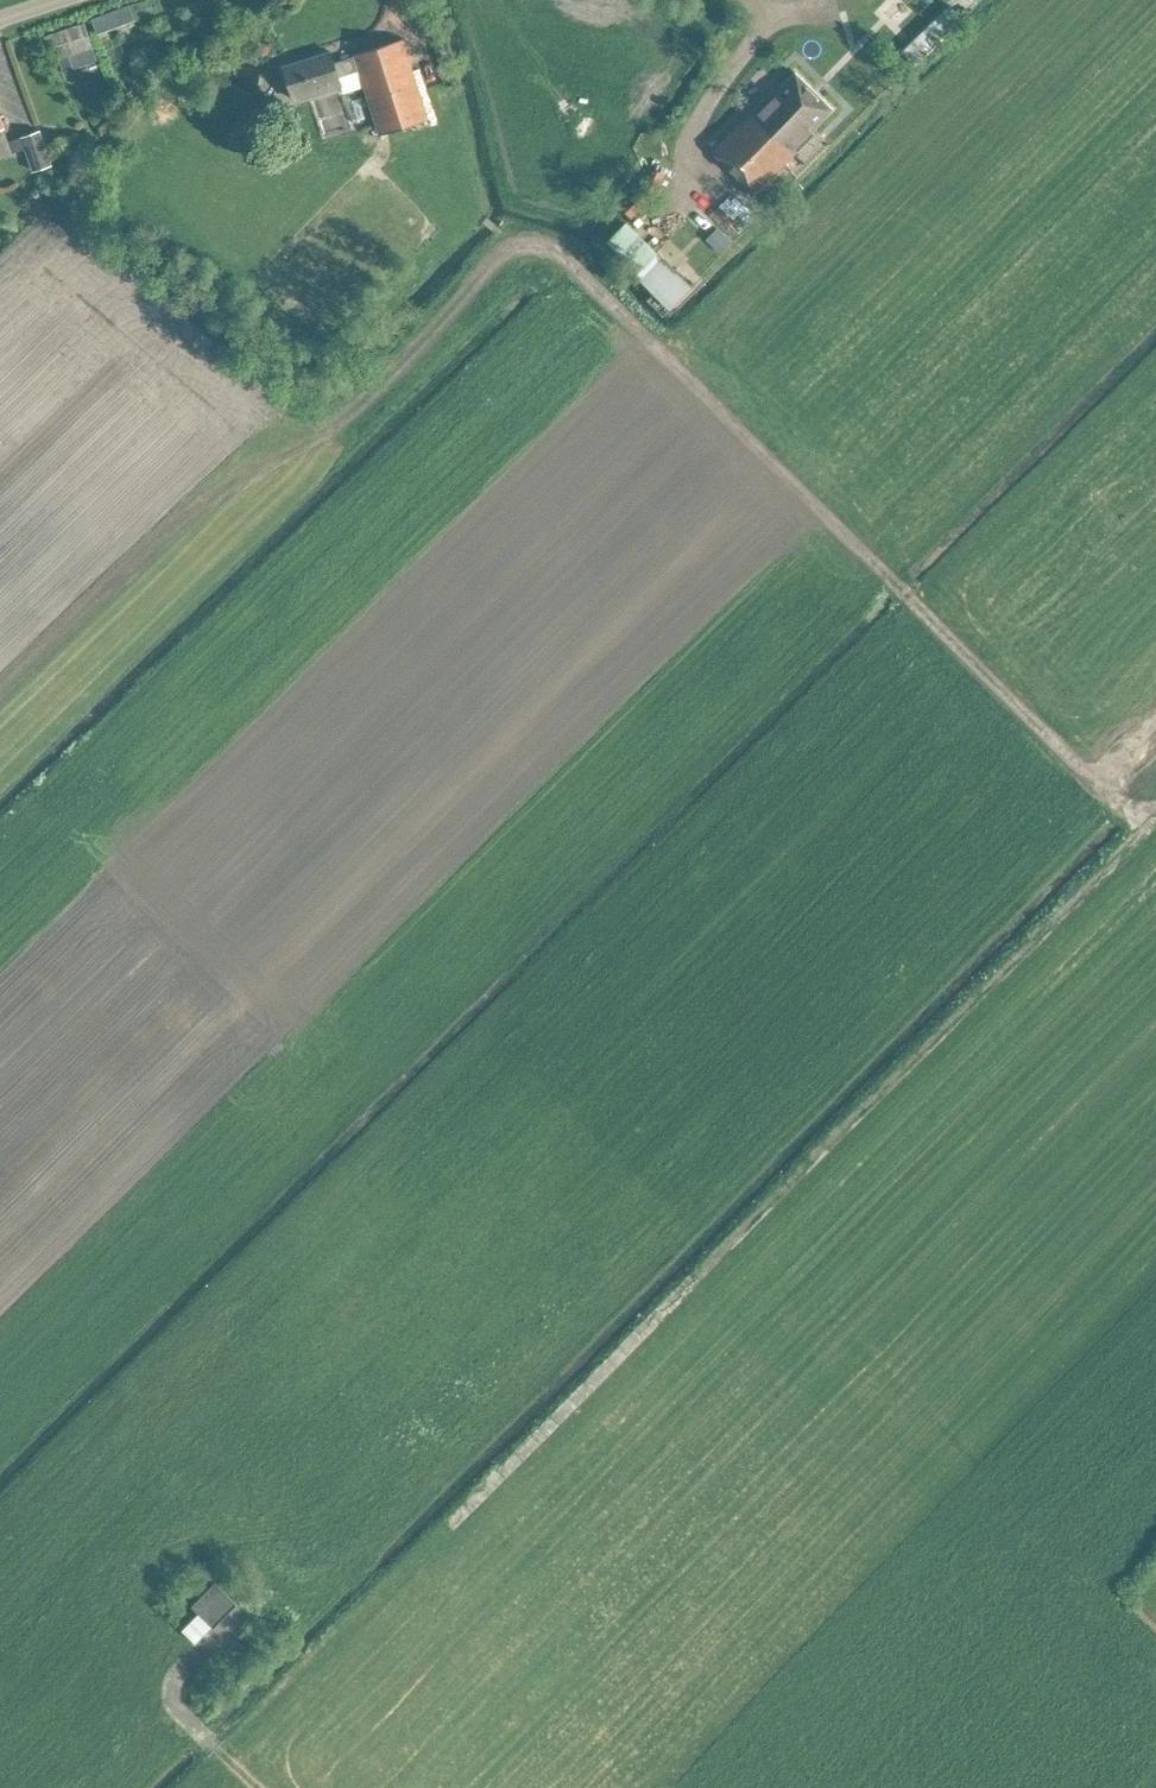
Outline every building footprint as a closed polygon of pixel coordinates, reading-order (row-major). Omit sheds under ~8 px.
[(98,33),(134,19),(129,5),(92,19),(98,33)] [(915,66),(954,27),(940,12),(901,51),(915,66)] [(99,61),(89,34),(85,23),(60,30),(61,32),(45,37),(52,62),(60,59),(64,72),(99,61)] [(380,134),(429,118),(403,38),(354,53),(356,61),(336,68),(331,52),(284,67),(294,99),(341,84),(339,76),(359,69),(380,134)] [(831,108),(796,73),(778,91),(774,88),(713,150),(755,192),(816,130),(833,112),(830,109),(831,108)] [(3,127),(4,127),(0,116),(0,156),(12,152),(8,141),(3,127)] [(8,141),(12,152),(25,148),(32,170),(52,163),(41,130),(21,137),(8,141)] [(679,307),(702,283),(633,218),(610,242),(679,307)] [(719,252),(731,239),(718,226),(705,238),(719,252)] [(214,1626),(237,1603),(214,1581),(191,1604),(214,1626)]
